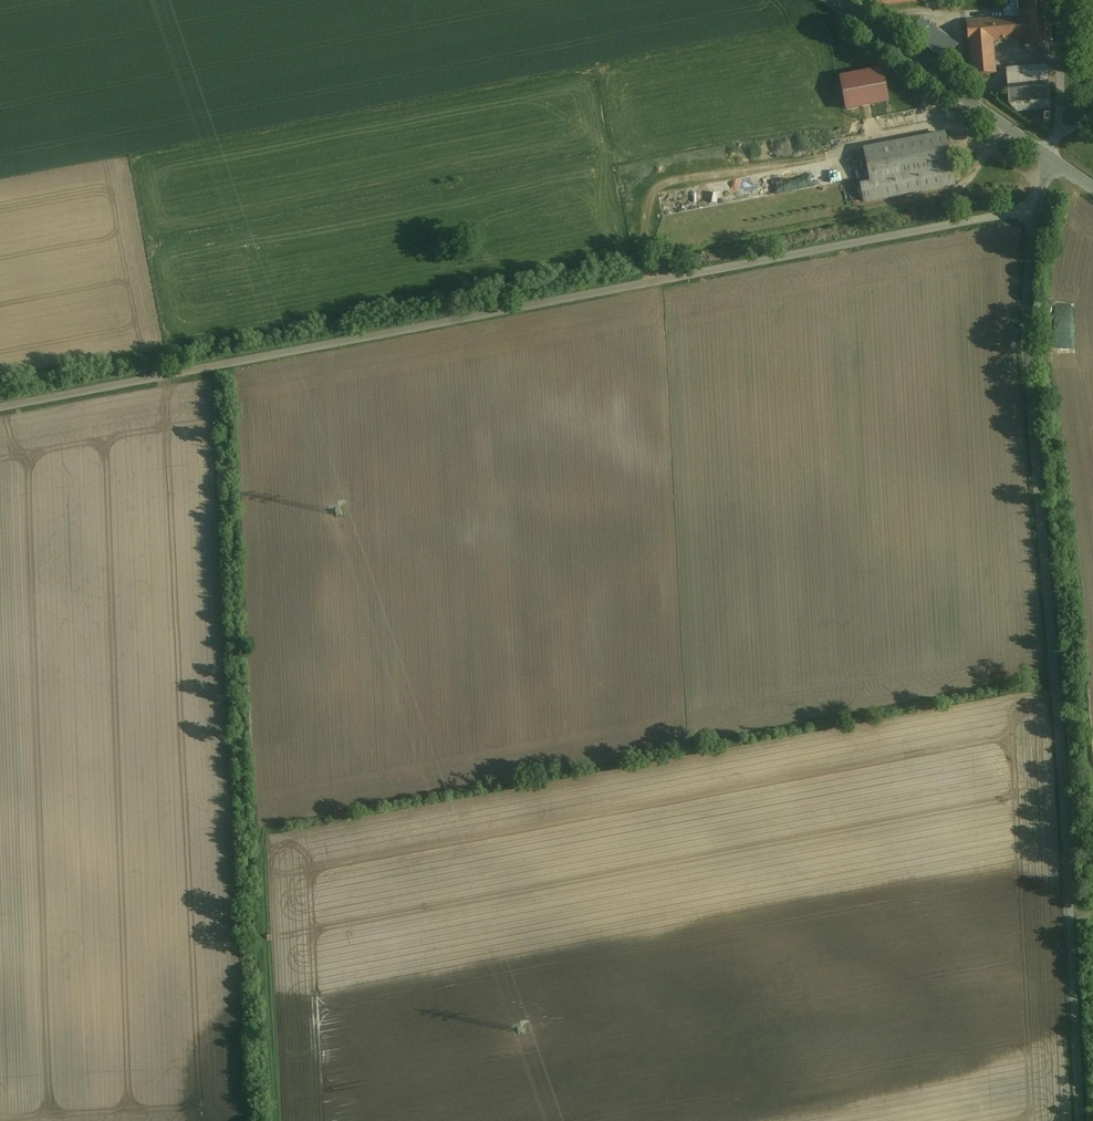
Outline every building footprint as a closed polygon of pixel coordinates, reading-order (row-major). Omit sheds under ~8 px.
[(1020,18),(966,23),(969,43),(992,41),(1023,39),(1023,45),(1052,43),(1048,0),(1018,0),(1020,18)] [(956,48),(919,22),(909,36),(946,61),(956,48)] [(969,43),(968,43),(972,76),(995,74),(992,41),(969,43)] [(854,74),(839,77),(846,111),(888,103),(882,69),(854,74)] [(1047,75),(1006,79),(1008,104),(1017,112),(1016,104),(1050,100),(1047,75)] [(1050,100),(1016,104),(1017,112),(1050,109),(1050,100)] [(944,135),(864,150),(871,185),(950,170),(944,135)] [(950,170),(871,185),(861,187),(864,203),(953,186),(950,170)]
